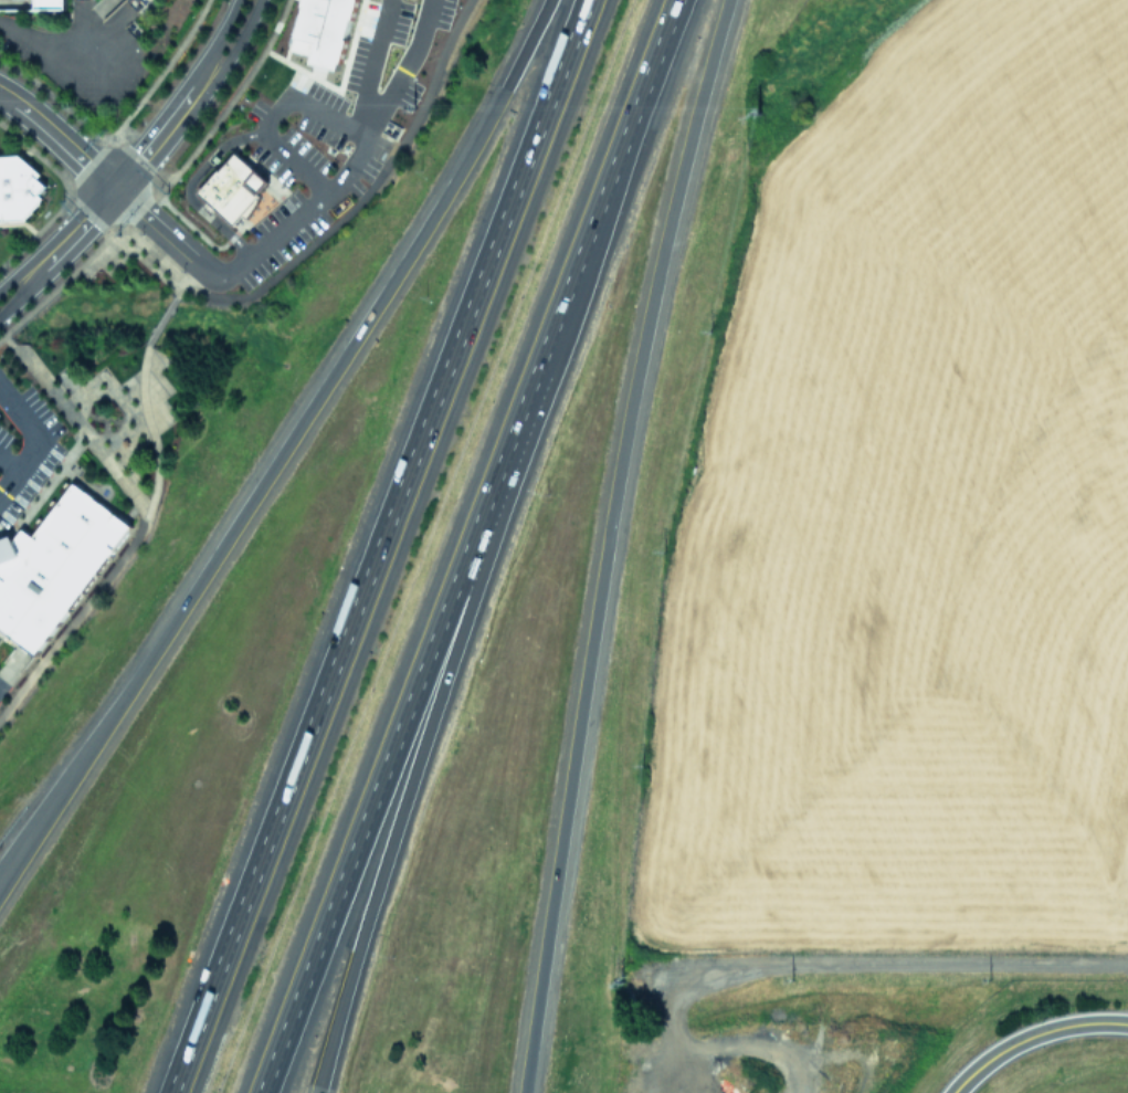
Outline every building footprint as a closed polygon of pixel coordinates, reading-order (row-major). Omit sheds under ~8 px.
[(35,9),(65,9),(65,0),(35,0),(35,9)] [(334,72),(353,0),(302,0),(288,51),(306,56),(304,63),(334,72)] [(234,151),(200,190),(233,219),(267,181),(234,151)] [(24,217),(41,197),(36,191),(45,183),(36,175),(41,171),(19,153),(0,154),(0,219),(24,217)] [(33,652),(0,626),(0,538),(9,534),(12,542),(23,527),(33,535),(73,483),(129,526),(33,652)]
